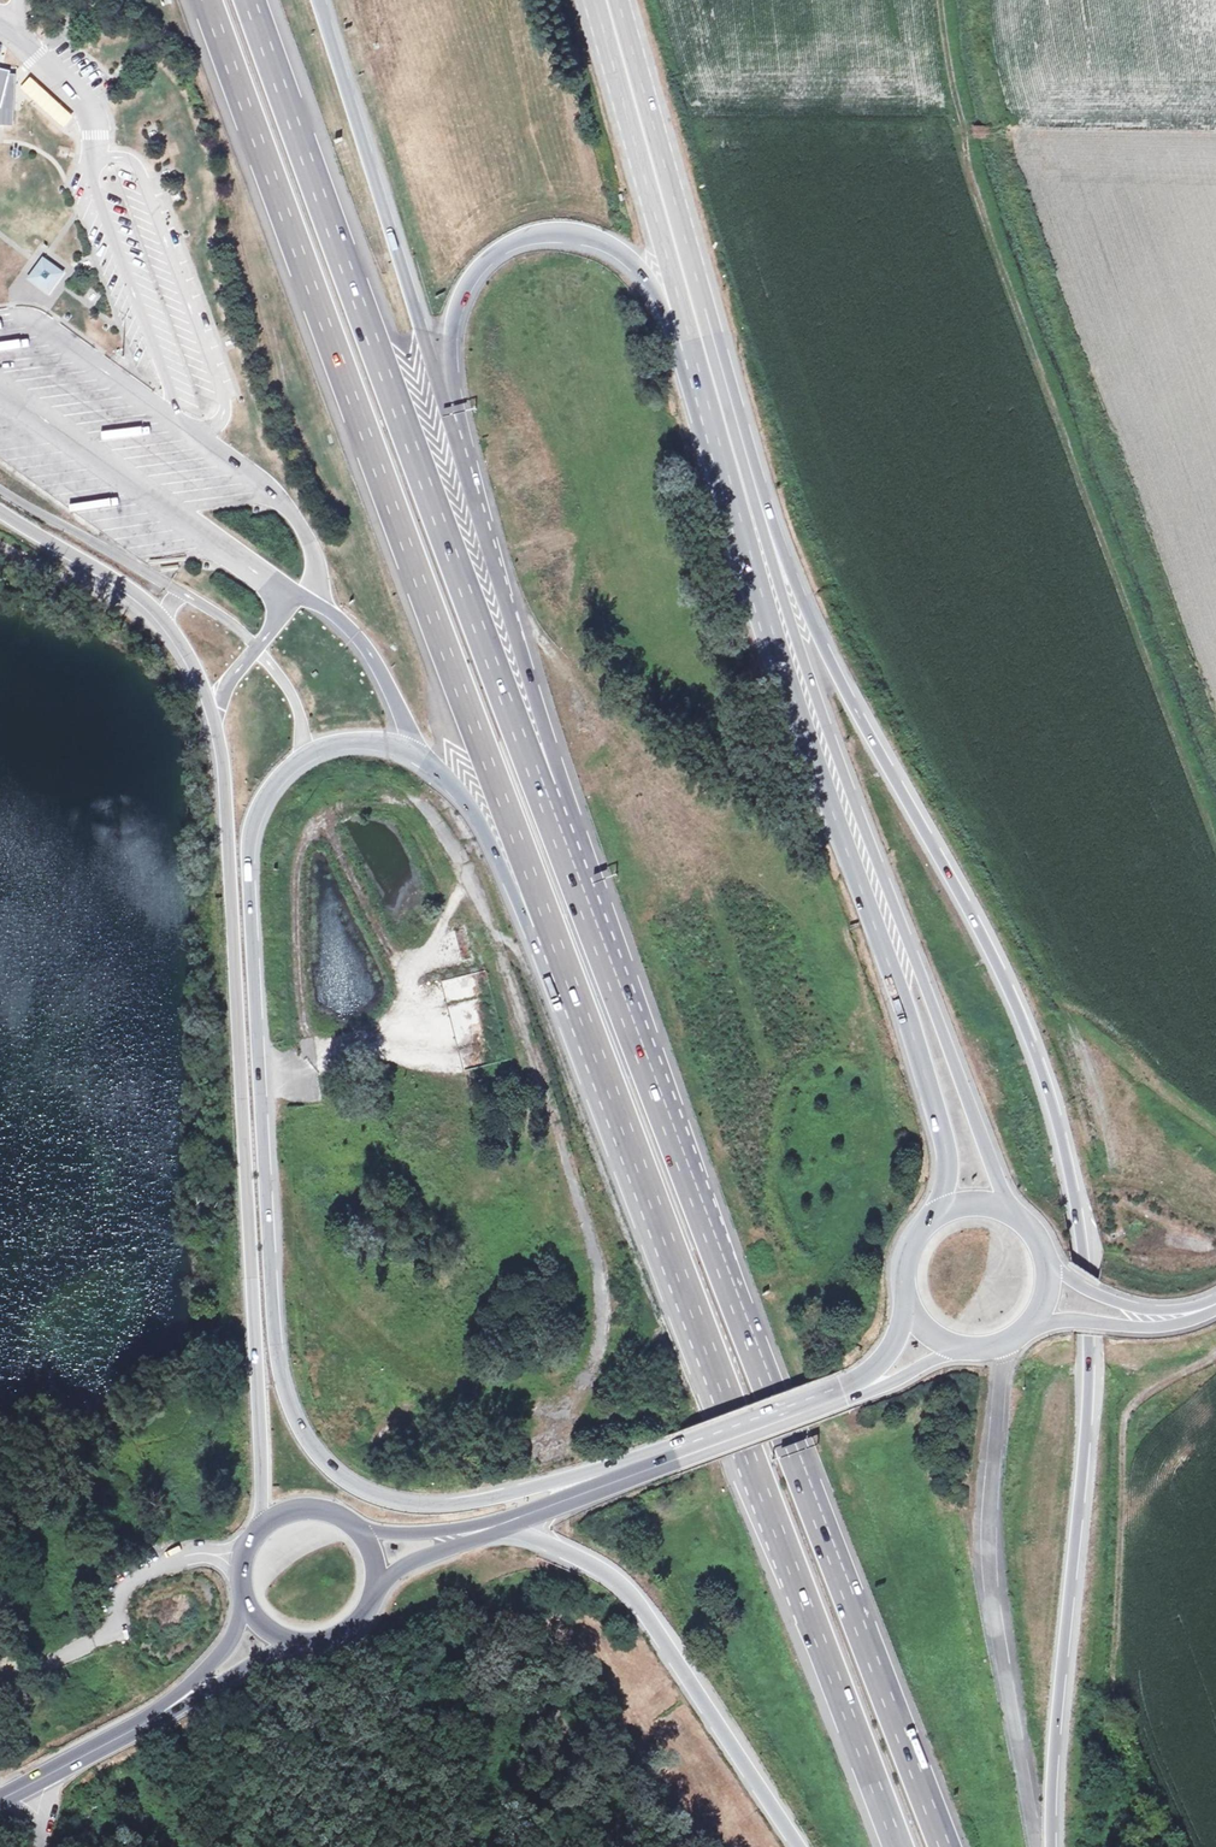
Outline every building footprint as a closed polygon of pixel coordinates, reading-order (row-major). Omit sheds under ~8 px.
[(1,108),(9,75),(10,71),(0,69),(0,108),(1,108)] [(9,75),(1,108),(0,108),(0,125),(13,126),(15,75),(9,75)] [(32,78),(21,89),(62,128),(73,117),(32,78)] [(65,274),(44,259),(29,280),(50,294),(65,274)] [(661,285),(671,284),(670,260),(659,260),(661,285)]
